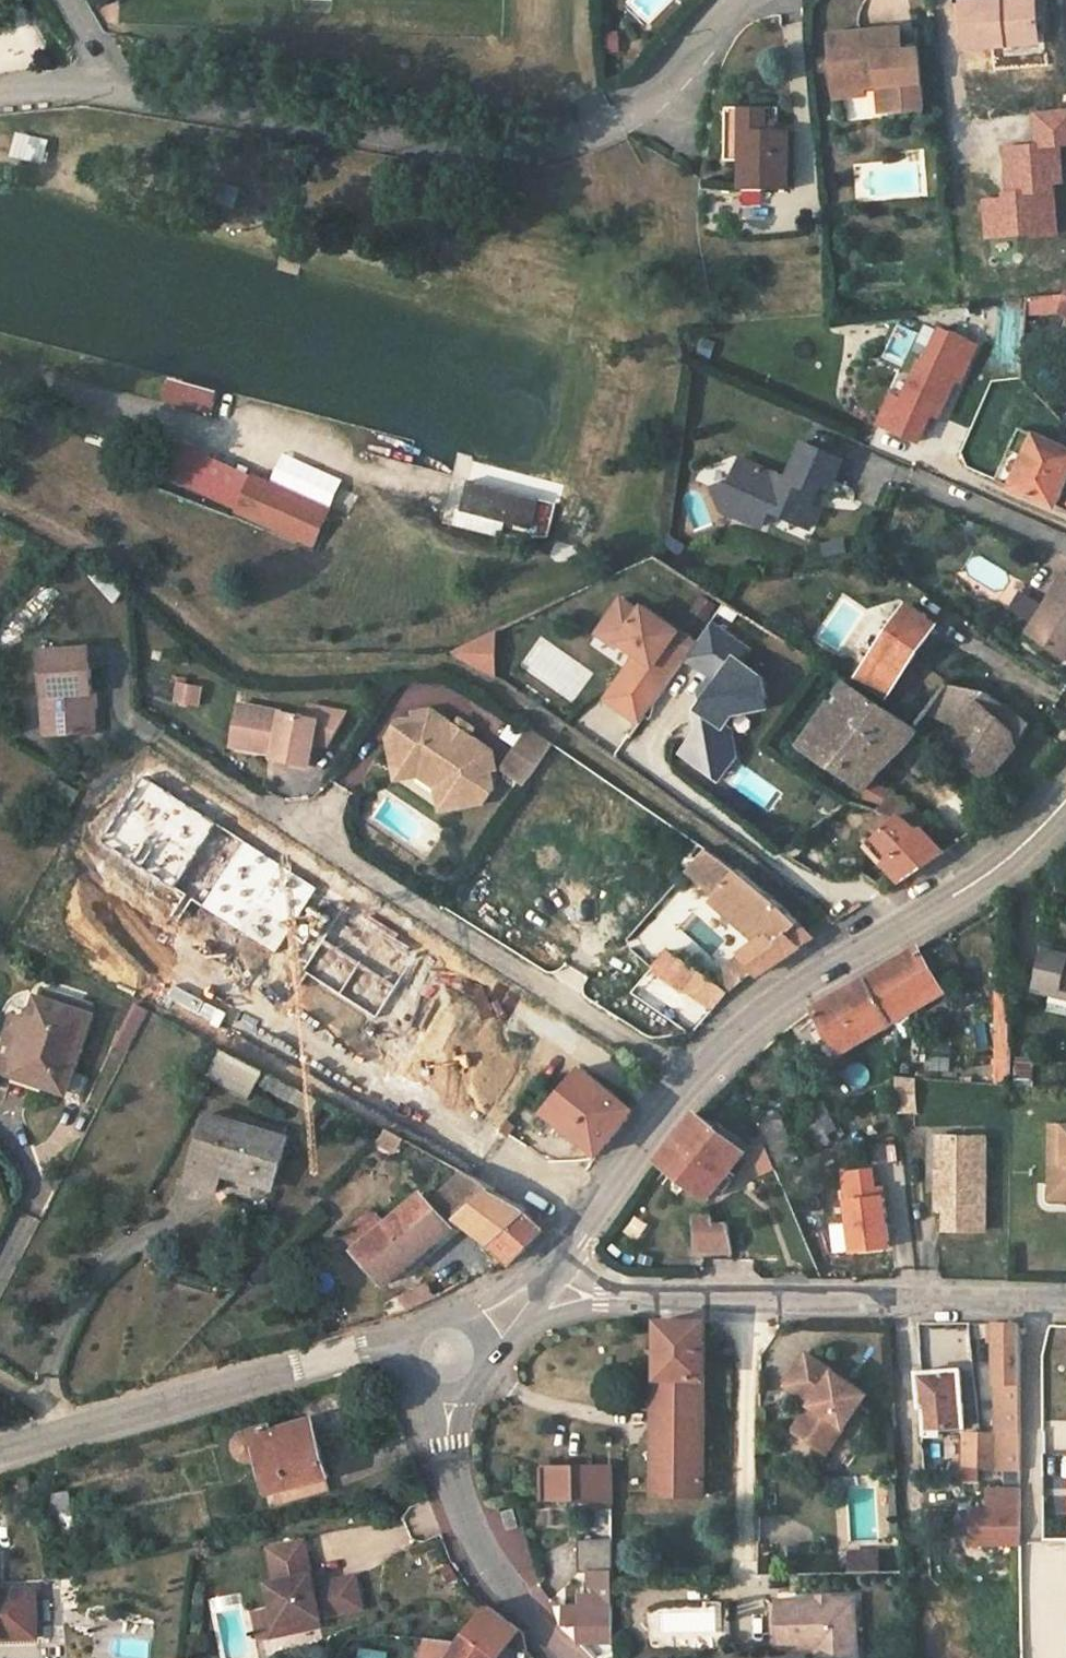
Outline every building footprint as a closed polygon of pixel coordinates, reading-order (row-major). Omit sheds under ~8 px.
[(1006,47),(1006,39),(1039,36),(1036,0),(1000,0),(962,3),(966,50),(1006,47)] [(880,87),(883,113),(924,109),(919,51),(903,52),(901,31),(831,36),(835,92),(866,89),(880,87)] [(1006,39),(1006,47),(1040,44),(1039,36),(1006,39)] [(866,96),(866,89),(835,92),(836,99),(866,96)] [(790,191),(790,131),(765,131),(764,109),(743,109),(743,191),(790,191)] [(925,116),(924,109),(883,113),(884,120),(925,116)] [(47,142),(16,134),(11,153),(42,161),(47,142)] [(1032,300),(1034,317),(1063,314),(1062,297),(1032,300)] [(934,449),(978,342),(939,326),(909,399),(894,393),(880,427),(934,449)] [(905,361),(916,333),(900,327),(889,355),(905,361)] [(169,386),(165,402),(211,413),(215,397),(169,386)] [(999,482),(1050,505),(1058,483),(1065,486),(1065,450),(1022,431),(999,482)] [(313,547),(329,512),(181,444),(176,455),(169,452),(164,462),(219,486),(213,501),(313,547)] [(761,529),(769,511),(810,530),(819,512),(812,508),(822,486),(831,490),(843,462),(805,444),(788,480),(743,460),(733,482),(714,489),(722,511),(761,529)] [(470,481),(462,511),(530,529),(538,499),(470,481)] [(1050,505),(1057,508),(1065,487),(1065,486),(1058,483),(1050,505)] [(846,543),(822,547),(824,558),(848,554),(846,543)] [(1065,658),(1065,577),(1029,634),(1065,658)] [(723,781),(752,725),(758,729),(784,679),(750,662),(758,646),(716,624),(708,639),(624,595),(601,641),(632,657),(607,705),(649,727),(655,716),(690,734),(677,758),(723,781)] [(860,678),(888,698),(938,625),(911,606),(860,678)] [(459,668),(500,672),(504,642),(462,638),(459,668)] [(40,649),(44,713),(51,712),(53,733),(95,731),(90,647),(40,649)] [(800,749),(864,793),(860,799),(884,807),(892,794),(874,782),(882,772),(875,768),(899,735),(910,743),(920,730),(847,682),(800,749)] [(202,689),(180,685),(176,703),(198,707),(202,689)] [(1033,725),(988,693),(968,717),(953,752),(992,780),(1015,751),(1033,725)] [(240,707),(236,730),(254,733),(249,749),(276,755),(275,760),(310,766),(316,744),(332,747),(349,716),(309,709),(306,719),(240,707)] [(51,712),(44,713),(45,734),(53,733),(51,712)] [(417,721),(398,725),(406,770),(422,767),(447,784),(450,801),(494,792),(494,784),(498,784),(495,764),(476,750),(459,739),(436,722),(418,726),(417,721)] [(485,805),(494,792),(450,801),(447,784),(422,767),(406,770),(398,725),(388,739),(396,783),(420,778),(437,791),(440,813),(485,805)] [(550,745),(527,729),(502,764),(526,781),(550,745)] [(232,746),(249,749),(254,733),(236,730),(232,746)] [(465,732),(459,739),(476,750),(480,742),(465,732)] [(875,768),(882,772),(910,743),(899,735),(875,768)] [(925,817),(892,794),(884,807),(881,814),(885,815),(900,820),(903,817),(919,831),(925,817)] [(870,831),(877,839),(900,820),(885,815),(870,831)] [(903,817),(900,820),(877,839),(870,846),(901,881),(944,852),(923,829),(919,831),(903,817)] [(720,893),(737,872),(707,851),(690,875),(716,898),(720,893)] [(740,955),(757,976),(815,939),(739,869),(737,872),(720,893),(765,936),(756,943),(740,955)] [(765,936),(720,893),(716,898),(712,902),(756,943),(765,936)] [(700,939),(690,929),(670,954),(682,962),(700,939)] [(1035,990),(1065,998),(1065,951),(1046,946),(1035,990)] [(944,992),(919,948),(896,961),(866,979),(891,1023),(944,992)] [(713,1010),(730,994),(682,962),(670,954),(667,952),(653,968),(713,1010)] [(866,979),(849,989),(815,1010),(839,1054),(891,1023),(866,979)] [(92,1017),(89,1016),(71,1010),(74,999),(46,988),(42,1000),(39,999),(30,1023),(15,1018),(7,1039),(23,1045),(17,1065),(47,1075),(44,1086),(65,1094),(92,1017)] [(996,1081),(1011,1077),(1012,994),(996,994),(996,1081)] [(92,1005),(74,999),(71,1010),(89,1016),(92,1005)] [(119,1048),(128,1052),(149,1011),(140,1007),(119,1048)] [(1,1060),(17,1065),(23,1045),(7,1039),(1,1060)] [(262,1072),(224,1051),(212,1077),(249,1096),(256,1083),(262,1072)] [(1017,1068),(1031,1069),(1031,1060),(1018,1059),(1017,1068)] [(13,1075),(44,1086),(47,1075),(17,1065),(13,1075)] [(583,1066),(564,1088),(580,1102),(560,1124),(597,1155),(633,1110),(583,1066)] [(1029,1091),(1031,1069),(1017,1068),(1015,1090),(1029,1091)] [(289,1101),(295,1090),(262,1072),(256,1083),(289,1101)] [(921,1115),(921,1079),(900,1079),(900,1115),(921,1115)] [(580,1102),(564,1088),(545,1111),(560,1124),(580,1102)] [(837,1130),(822,1103),(814,1108),(820,1122),(810,1128),(820,1149),(832,1143),(828,1135),(837,1130)] [(779,1113),(757,1124),(766,1146),(775,1169),(798,1160),(779,1113)] [(697,1115),(681,1134),(659,1161),(707,1201),(745,1152),(697,1115)] [(194,1166),(222,1173),(274,1189),(288,1139),(209,1116),(194,1166)] [(1065,1124),(1051,1124),(1051,1200),(1065,1200),(1065,1187),(1065,1124)] [(403,1139),(387,1130),(383,1137),(381,1143),(396,1151),(403,1139)] [(985,1232),(986,1139),(946,1139),(946,1173),(938,1173),(937,1210),(945,1210),(945,1231),(985,1232)] [(775,1169),(766,1146),(753,1150),(762,1174),(775,1169)] [(218,1190),(222,1173),(194,1166),(189,1182),(218,1190)] [(879,1170),(845,1173),(847,1202),(853,1202),(858,1257),(899,1251),(894,1198),(890,1199),(889,1187),(881,1188),(879,1170)] [(356,1249),(385,1284),(461,1220),(509,1262),(526,1250),(547,1228),(525,1207),(491,1188),(488,1186),(465,1174),(430,1203),(422,1194),(386,1224),(356,1249)] [(356,1249),(386,1224),(372,1209),(343,1235),(356,1249)] [(712,1227),(711,1221),(698,1221),(698,1253),(732,1253),(728,1226),(712,1227)] [(408,1309),(435,1297),(428,1284),(401,1297),(408,1309)] [(662,1323),(661,1376),(705,1377),(706,1324),(662,1323)] [(997,1436),(980,1436),(951,1436),(950,1479),(962,1479),(963,1493),(979,1493),(979,1482),(979,1471),(983,1471),(1022,1471),(1021,1356),(1021,1325),(997,1325),(997,1436)] [(1021,1325),(1021,1356),(1048,1357),(1049,1327),(1021,1325)] [(868,1396),(808,1356),(787,1387),(813,1405),(812,1407),(820,1412),(802,1438),(829,1455),(868,1396)] [(960,1372),(921,1375),(923,1406),(928,1406),(929,1430),(966,1428),(965,1404),(962,1404),(960,1372)] [(705,1377),(661,1376),(658,1376),(658,1429),(705,1430),(705,1377)] [(820,1412),(812,1407),(795,1433),(802,1438),(820,1412)] [(277,1490),(325,1476),(329,1475),(313,1421),(273,1432),(272,1428),(246,1436),(241,1440),(240,1449),(242,1454),(245,1458),(249,1460),(254,1460),(262,1459),(272,1492),(277,1490)] [(704,1495),(705,1430),(658,1429),(657,1494),(704,1495)] [(913,1468),(897,1468),(897,1479),(913,1479),(913,1468)] [(544,1469),(544,1502),(613,1502),(613,1469),(544,1469)] [(1022,1483),(1022,1471),(983,1471),(979,1471),(979,1482),(1022,1483)] [(329,1490),(325,1476),(277,1490),(281,1504),(329,1490)] [(1012,1546),(1022,1546),(1022,1490),(999,1490),(998,1511),(973,1511),(973,1546),(1012,1546)] [(69,1494),(53,1498),(61,1534),(77,1531),(69,1494)] [(613,1573),(613,1542),(580,1543),(580,1574),(594,1573),(613,1573)] [(306,1543),(277,1549),(280,1565),(275,1566),(277,1582),(269,1584),(275,1609),(278,1626),(319,1617),(362,1607),(356,1577),(315,1586),(306,1543)] [(1012,1564),(1022,1564),(1022,1546),(1012,1546),(1012,1564)] [(813,1570),(812,1549),(791,1550),(792,1571),(813,1570)] [(878,1572),(878,1555),(851,1556),(852,1573),(878,1572)] [(562,1627),(580,1644),(614,1644),(613,1573),(594,1573),(594,1584),(596,1589),(596,1598),(581,1598),(581,1607),(556,1607),(562,1627)] [(37,1639),(36,1592),(5,1593),(5,1598),(0,1598),(0,1640),(37,1639)] [(856,1600),(778,1601),(779,1649),(817,1648),(817,1657),(857,1657),(856,1600)] [(487,1606),(459,1642),(431,1639),(426,1657),(501,1657),(507,1650),(520,1632),(487,1606)] [(278,1626),(275,1609),(266,1611),(272,1637),(321,1626),(319,1617),(278,1626)] [(361,1657),(389,1657),(390,1653),(362,1648),(361,1657)]
